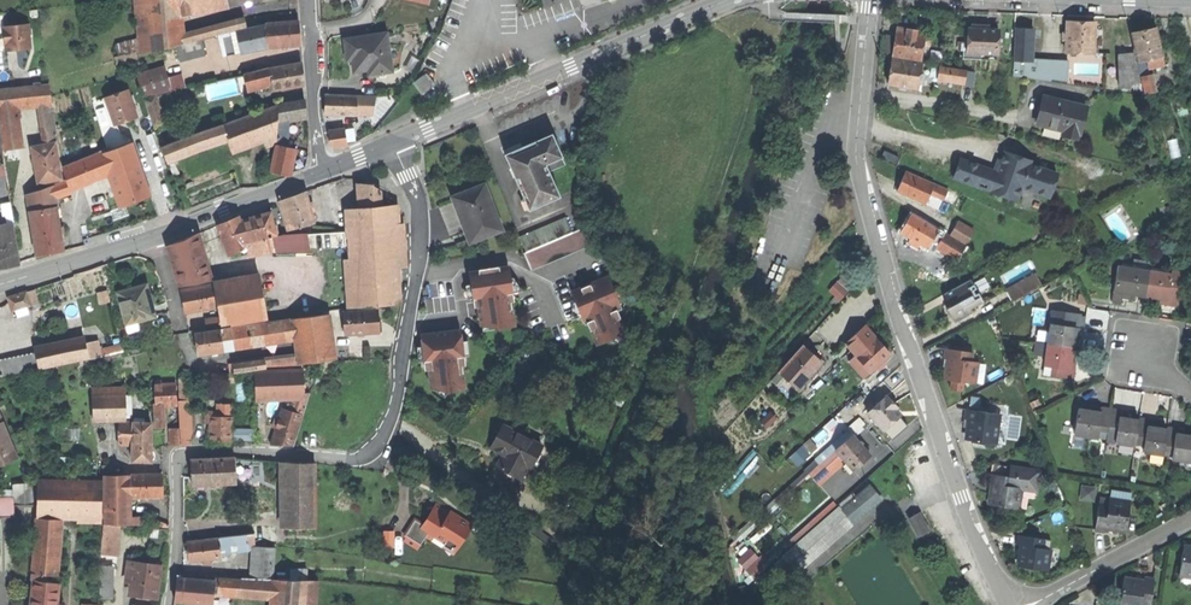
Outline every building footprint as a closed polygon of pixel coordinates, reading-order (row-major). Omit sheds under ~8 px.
[(137,11),(136,0),(110,0),(91,4),(94,20),(137,11)] [(152,39),(148,0),(136,0),(137,11),(142,53),(153,50),(152,39)] [(180,9),(179,0),(148,0),(152,39),(182,31),(180,9)] [(227,0),(179,0),(180,9),(227,0)] [(243,19),(183,36),(184,42),(184,44),(222,34),(246,28),(243,19)] [(299,22),(265,24),(266,36),(267,48),(301,45),(300,34),(299,22)] [(1068,23),(1068,52),(1078,52),(1095,52),(1096,23),(1081,23),(1068,23)] [(6,51),(30,49),(28,24),(3,27),(6,51)] [(265,24),(246,28),(248,40),(266,36),(265,24)] [(248,40),(246,28),(222,34),(226,50),(227,56),(267,48),(266,36),(248,40)] [(999,60),(999,53),(969,52),(970,28),(965,28),(964,58),(999,60)] [(984,29),(970,28),(969,52),(999,53),(1000,29),(984,29)] [(893,56),(922,60),(924,45),(925,37),(917,35),(918,30),(907,29),(906,34),(897,33),(895,44),(893,56)] [(1016,60),(1033,61),(1034,29),(1017,29),(1016,60)] [(1144,32),(1133,34),(1139,62),(1148,61),(1163,57),(1156,29),(1144,32)] [(183,36),(182,31),(152,39),(153,50),(173,45),(184,42),(183,36)] [(386,33),(344,39),(346,52),(348,60),(352,59),(354,71),(378,67),(379,72),(391,70),(386,33)] [(174,48),(173,46),(160,49),(164,68),(226,50),(222,34),(184,44),(174,48)] [(138,58),(136,38),(115,40),(117,60),(138,58)] [(1095,62),(1095,52),(1078,52),(1078,62),(1095,62)] [(1135,86),(1142,85),(1135,53),(1120,55),(1121,88),(1135,86)] [(1165,67),(1163,57),(1148,61),(1150,70),(1165,67)] [(921,64),(892,60),(890,73),(889,85),(918,89),(919,85),(920,74),(921,70),(921,64)] [(1042,61),(1033,61),(1016,60),(1015,71),(1030,72),(1042,72),(1042,61)] [(1071,62),(1042,61),(1042,72),(1054,73),(1053,80),(1070,81),(1071,62)] [(1151,75),(1150,70),(1148,61),(1139,62),(1143,77),(1151,75)] [(271,78),(273,90),(303,84),(303,73),(302,63),(269,69),(271,78)] [(929,78),(939,79),(941,67),(921,64),(921,70),(930,71),(929,78)] [(163,66),(137,74),(144,99),(170,91),(163,66)] [(251,83),(271,78),(269,69),(269,67),(246,73),(248,80),(251,83)] [(968,70),(941,67),(939,79),(967,83),(968,71),(968,70)] [(977,72),(968,71),(967,83),(966,86),(975,87),(977,72)] [(1030,79),(1053,80),(1054,73),(1042,72),(1030,72),(1030,77),(1030,79)] [(414,83),(422,93),(432,85),(425,75),(414,83)] [(1155,92),(1151,75),(1143,77),(1147,94),(1155,92)] [(168,80),(172,92),(184,88),(180,76),(168,80)] [(207,86),(210,99),(239,92),(236,79),(207,86)] [(3,82),(4,91),(14,90),(12,80),(3,82)] [(39,104),(52,102),(50,85),(40,86),(34,87),(14,90),(4,91),(0,91),(0,109),(18,106),(26,106),(39,104)] [(107,98),(117,126),(129,122),(139,118),(128,90),(107,98)] [(356,94),(356,95),(355,114),(372,114),(375,97),(356,94)] [(325,103),(324,114),(355,114),(356,95),(325,95),(325,103)] [(1042,111),(1039,124),(1065,130),(1064,135),(1079,139),(1087,106),(1045,96),(1042,111)] [(280,104),(280,114),(306,110),(305,99),(280,104)] [(39,104),(45,145),(56,143),(57,143),(52,102),(39,104)] [(18,106),(0,109),(0,125),(3,150),(23,147),(18,106)] [(278,106),(223,125),(228,139),(232,150),(264,139),(274,135),(277,134),(278,106)] [(223,125),(196,135),(201,148),(228,139),(223,125)] [(345,129),(328,131),(330,143),(335,146),(347,144),(345,129)] [(528,144),(505,155),(524,199),(526,203),(529,209),(560,196),(549,172),(565,164),(552,134),(528,144)] [(162,147),(167,161),(201,148),(196,135),(162,147)] [(277,144),(274,135),(264,139),(267,148),(277,144)] [(39,184),(62,179),(56,143),(45,145),(32,147),(35,165),(39,184)] [(133,143),(105,153),(112,170),(118,188),(124,205),(124,206),(151,196),(133,143)] [(296,149),(277,145),(271,172),(281,174),(290,176),(296,149)] [(883,156),(897,163),(900,157),(886,151),(883,156)] [(961,159),(954,178),(1013,198),(1019,181),(1038,187),(1037,192),(1050,197),(1058,174),(1029,164),(1030,160),(1005,152),(1002,161),(1004,162),(1000,173),(993,170),(961,159)] [(69,188),(112,170),(105,153),(64,170),(67,181),(69,188)] [(995,165),(993,170),(1000,173),(1004,162),(1002,161),(997,159),(995,165)] [(934,185),(907,172),(903,182),(898,192),(926,204),(931,193),(934,185)] [(70,191),(69,188),(67,181),(52,186),(55,196),(70,191)] [(1022,187),(1037,192),(1038,187),(1019,181),(1013,198),(1018,200),(1022,187)] [(8,202),(5,182),(0,183),(0,204),(8,202)] [(361,207),(364,269),(397,267),(406,267),(403,223),(397,224),(382,225),(381,205),(380,189),(369,183),(359,182),(361,207)] [(461,218),(469,240),(484,234),(485,235),(501,229),(488,195),(487,196),(482,184),(452,196),(461,218)] [(942,188),(934,185),(931,193),(938,196),(942,188)] [(56,207),(55,196),(52,186),(27,194),(29,211),(56,207)] [(119,207),(124,205),(118,188),(113,190),(119,207)] [(959,196),(942,188),(938,196),(955,204),(959,196)] [(290,196),(279,200),(287,229),(313,222),(305,190),(290,196)] [(969,199),(962,195),(955,209),(962,213),(969,199)] [(10,212),(8,202),(0,204),(0,214),(10,212)] [(396,204),(381,205),(382,225),(397,224),(396,204)] [(63,251),(56,207),(29,211),(36,256),(50,253),(63,251)] [(351,270),(350,270),(350,286),(365,285),(364,269),(361,207),(346,208),(349,257),(350,257),(351,270)] [(270,237),(276,235),(270,211),(258,214),(240,219),(249,242),(262,239),(270,237)] [(12,222),(10,212),(0,214),(0,224),(12,222)] [(251,246),(249,242),(240,219),(239,215),(227,220),(217,224),(229,254),(245,248),(251,246)] [(938,230),(912,215),(906,225),(901,233),(911,239),(919,244),(927,249),(931,242),(938,230)] [(565,216),(557,220),(564,235),(572,231),(565,216)] [(557,220),(550,223),(557,238),(564,235),(557,220)] [(19,265),(12,222),(0,224),(0,268),(7,267),(19,265)] [(951,236),(967,244),(975,231),(959,222),(951,236)] [(550,223),(542,226),(549,241),(557,238),(550,223)] [(542,226),(534,230),(541,245),(549,241),(542,226)] [(202,230),(196,232),(199,242),(204,241),(202,230)] [(534,230),(526,233),(533,248),(541,245),(534,230)] [(945,235),(938,230),(931,242),(938,246),(940,242),(945,235)] [(344,231),(286,234),(289,250),(345,246),(344,231)] [(167,244),(177,277),(206,271),(199,242),(196,232),(167,244)] [(286,233),(276,235),(270,237),(273,251),(289,250),(286,234),(286,233)] [(519,236),(526,252),(533,248),(526,233),(519,236)] [(963,246),(945,235),(940,242),(959,253),(963,246)] [(265,249),(262,239),(249,242),(251,246),(245,248),(248,254),(265,249)] [(917,248),(919,244),(911,239),(909,243),(917,248)] [(343,258),(344,271),(350,270),(351,270),(350,257),(349,257),(343,258)] [(506,263),(466,269),(474,330),(514,325),(506,263)] [(399,304),(397,267),(364,269),(365,285),(350,286),(350,270),(344,271),(346,307),(399,304)] [(1134,296),(1145,298),(1149,273),(1117,268),(1113,298),(1122,299),(1123,294),(1134,296)] [(209,279),(206,271),(177,277),(179,285),(209,279)] [(258,272),(236,277),(245,321),(267,317),(258,272)] [(1149,273),(1145,298),(1156,299),(1168,301),(1170,284),(1172,276),(1149,273)] [(570,286),(587,345),(621,335),(613,307),(617,306),(608,275),(570,286)] [(1036,276),(1027,280),(1033,292),(1042,287),(1036,276)] [(212,281),(213,284),(217,305),(219,319),(221,326),(245,322),(245,321),(236,277),(212,281)] [(972,280),(944,295),(951,308),(947,309),(951,316),(955,324),(974,314),(971,310),(984,303),(979,293),(976,295),(974,290),(977,289),(972,280)] [(1008,290),(1014,302),(1033,292),(1027,280),(1008,290)] [(145,281),(116,289),(128,331),(142,327),(140,320),(155,316),(150,299),(145,281)] [(840,299),(848,291),(838,282),(831,289),(840,299)] [(182,301),(184,311),(217,305),(213,284),(180,290),(182,301)] [(1180,285),(1170,284),(1168,301),(1167,307),(1176,308),(1180,285)] [(8,296),(12,310),(30,304),(26,291),(8,296)] [(376,309),(343,312),(344,333),(378,330),(377,319),(376,309)] [(323,313),(295,317),(298,338),(300,354),(302,362),(330,359),(323,313)] [(233,348),(298,338),(295,317),(279,320),(279,318),(265,320),(266,322),(230,327),(233,348)] [(1058,317),(1057,326),(1076,329),(1079,329),(1081,329),(1082,320),(1058,317)] [(210,328),(221,326),(219,319),(208,321),(210,328)] [(1048,344),(1073,348),(1075,337),(1076,329),(1057,326),(1051,325),(1048,344)] [(200,353),(233,348),(230,327),(196,332),(197,344),(199,352),(200,353)] [(459,327),(416,331),(419,370),(425,369),(427,392),(464,389),(459,327)] [(846,345),(855,354),(874,337),(866,327),(846,345)] [(868,369),(870,371),(889,353),(882,346),(876,339),(857,356),(865,366),(868,369)] [(36,351),(39,367),(88,357),(87,352),(85,340),(36,351)] [(1070,364),(1073,348),(1048,344),(1044,368),(1056,369),(1069,371),(1070,364)] [(122,345),(87,352),(88,357),(89,359),(123,351),(122,345)] [(779,372),(797,388),(821,362),(812,354),(803,346),(779,372)] [(943,357),(949,358),(972,362),(973,353),(944,349),(943,357)] [(39,367),(36,351),(0,359),(0,376),(39,367)] [(230,371),(302,362),(300,354),(265,359),(264,356),(257,357),(257,360),(244,361),(244,362),(229,364),(230,371)] [(862,369),(865,366),(857,356),(850,362),(858,372),(862,369)] [(972,362),(949,358),(947,368),(946,379),(952,380),(964,382),(973,383),(977,362),(972,362)] [(839,365),(826,376),(830,381),(843,369),(839,365)] [(302,369),(267,370),(268,395),(301,394),(303,394),(303,392),(302,369)] [(861,390),(843,369),(830,381),(842,395),(835,401),(847,414),(854,407),(849,401),(861,390)] [(1073,372),(1069,371),(1056,369),(1055,379),(1072,381),(1074,372),(1073,372)] [(256,395),(268,395),(267,370),(255,370),(256,395)] [(963,391),(964,382),(952,380),(951,389),(963,391)] [(169,405),(177,405),(176,383),(162,384),(155,384),(156,406),(169,405)] [(92,388),(92,396),(126,395),(126,387),(92,388)] [(301,394),(295,412),(302,414),(309,393),(303,392),(303,394),(301,394)] [(126,395),(92,396),(93,419),(127,418),(126,395)] [(868,412),(884,430),(901,415),(895,409),(892,406),(894,404),(887,395),(868,412)] [(178,401),(181,445),(190,444),(191,439),(189,400),(178,401)] [(217,412),(217,416),(231,416),(231,403),(217,403),(217,412)] [(164,408),(155,409),(155,427),(165,427),(164,408)] [(295,412),(281,408),(270,444),(280,444),(293,445),(302,414),(295,412)] [(1102,408),(1102,410),(1101,413),(1099,427),(1117,429),(1119,418),(1119,413),(1120,411),(1102,408)] [(998,414),(965,409),(963,418),(969,419),(968,427),(966,440),(994,444),(998,414)] [(1092,412),(1078,410),(1074,435),(1098,438),(1099,431),(1099,427),(1101,413),(1092,412)] [(220,441),(231,441),(231,439),(231,429),(231,416),(217,416),(210,416),(210,441),(220,441)] [(6,454),(9,462),(17,459),(0,417),(0,457),(6,454)] [(1128,419),(1119,418),(1117,429),(1117,433),(1115,443),(1135,446),(1135,445),(1136,436),(1138,420),(1128,419)] [(1139,419),(1138,420),(1136,436),(1146,437),(1147,427),(1148,423),(1148,420),(1139,419)] [(118,443),(132,444),(133,422),(119,422),(119,430),(119,434),(118,443)] [(152,423),(133,422),(132,444),(131,461),(150,462),(150,452),(152,423)] [(541,445),(502,424),(490,446),(495,449),(495,450),(502,454),(500,459),(496,465),(523,479),(541,445)] [(1156,428),(1147,427),(1146,437),(1145,446),(1144,453),(1150,454),(1163,456),(1164,451),(1165,446),(1167,430),(1156,428)] [(1167,428),(1167,430),(1165,446),(1174,448),(1176,434),(1177,429),(1167,428)] [(179,429),(170,429),(171,445),(180,445),(179,429)] [(254,429),(231,429),(231,439),(254,439),(254,429)] [(1176,434),(1174,448),(1174,452),(1173,460),(1190,462),(1190,436),(1188,436),(1176,434)] [(845,461),(853,470),(862,462),(870,454),(853,435),(836,450),(845,461)] [(1145,446),(1146,437),(1136,436),(1135,445),(1145,446)] [(801,449),(792,454),(797,463),(806,458),(801,449)] [(840,466),(845,461),(836,450),(830,455),(840,466)] [(9,462),(6,454),(0,457),(0,466),(9,462)] [(1162,464),(1163,456),(1150,454),(1149,463),(1162,464)] [(211,458),(191,459),(193,485),(236,482),(235,456),(211,458)] [(315,461),(284,462),(285,513),(316,512),(315,461)] [(104,473),(114,473),(114,465),(102,465),(104,473)] [(516,492),(523,479),(496,465),(490,477),(516,492)] [(1037,473),(1010,469),(1009,478),(1015,479),(1014,488),(1020,489),(1035,491),(1037,473)] [(130,474),(130,497),(163,496),(163,486),(162,474),(130,474)] [(105,523),(126,523),(126,518),(126,475),(105,475),(105,523)] [(1017,510),(1020,489),(1014,488),(1004,487),(1006,478),(989,475),(987,484),(992,485),(991,494),(989,506),(1017,510)] [(1004,487),(1014,488),(1015,479),(1009,478),(1006,478),(1004,487)] [(562,496),(576,503),(584,487),(571,480),(562,496)] [(14,484),(14,490),(14,498),(15,504),(37,504),(37,482),(37,481),(14,484)] [(37,504),(37,515),(103,516),(103,483),(37,482),(37,504)] [(1082,483),(1080,498),(1095,499),(1096,485),(1082,483)] [(868,486),(841,510),(853,524),(881,500),(874,493),(868,486)] [(14,498),(14,490),(0,491),(0,499),(14,498)] [(14,498),(0,499),(0,517),(15,516),(15,504),(14,498)] [(1127,506),(1106,503),(1105,507),(1102,530),(1123,533),(1125,522),(1127,506)] [(405,535),(420,544),(424,537),(431,542),(434,537),(444,544),(447,539),(458,546),(471,525),(449,511),(448,512),(436,504),(428,515),(422,524),(415,520),(405,535)] [(1102,535),(1102,530),(1105,507),(1096,506),(1092,534),(1102,535)] [(802,556),(808,563),(853,524),(841,510),(838,508),(794,547),(802,556)] [(316,527),(316,512),(285,513),(285,527),(316,527)] [(908,522),(918,539),(928,533),(919,516),(908,522)] [(36,517),(33,561),(54,562),(57,519),(36,517)] [(102,554),(119,555),(121,526),(103,525),(102,554)] [(383,547),(392,547),(393,532),(383,531),(383,547)] [(254,533),(219,537),(221,552),(232,551),(232,547),(255,544),(254,533)] [(188,552),(189,561),(222,558),(221,552),(219,537),(187,540),(188,552)] [(1034,540),(1016,537),(1015,546),(1020,546),(1019,557),(1017,568),(1045,572),(1048,551),(1042,550),(1033,549),(1034,540)] [(455,550),(458,546),(447,539),(444,544),(455,550)] [(742,540),(731,554),(754,572),(765,558),(742,540)] [(1043,541),(1034,540),(1033,549),(1042,550),(1043,541)] [(255,546),(253,578),(255,578),(271,579),(272,569),(272,546),(255,546)] [(793,564),(802,556),(794,547),(785,555),(793,564)] [(1190,578),(1190,550),(1182,549),(1178,576),(1190,578)] [(133,554),(132,562),(144,564),(145,556),(133,554)] [(33,561),(32,573),(47,574),(53,575),(54,562),(33,561)] [(132,562),(129,562),(127,580),(132,580),(131,585),(130,594),(156,597),(160,566),(144,564),(132,562)] [(101,566),(100,597),(112,597),(113,566),(101,566)] [(297,569),(272,569),(271,579),(277,579),(296,579),(297,569)] [(192,578),(177,577),(176,588),(175,601),(213,604),(214,592),(215,580),(197,579),(192,578)] [(215,577),(215,580),(214,592),(254,596),(255,578),(253,578),(241,577),(241,579),(215,577)] [(271,579),(255,578),(254,596),(276,597),(276,593),(277,579),(271,579)] [(1143,578),(1142,584),(1140,595),(1150,596),(1153,579),(1143,578)] [(60,582),(47,581),(41,580),(33,579),(33,581),(30,604),(58,604),(60,582)] [(306,579),(296,579),(277,579),(276,593),(305,595),(306,579)] [(1139,603),(1140,595),(1142,584),(1132,583),(1122,581),(1118,604),(1139,604),(1139,603)] [(305,595),(276,593),(276,597),(276,604),(304,604),(305,595)] [(1149,604),(1150,596),(1140,595),(1139,603),(1149,604)]
